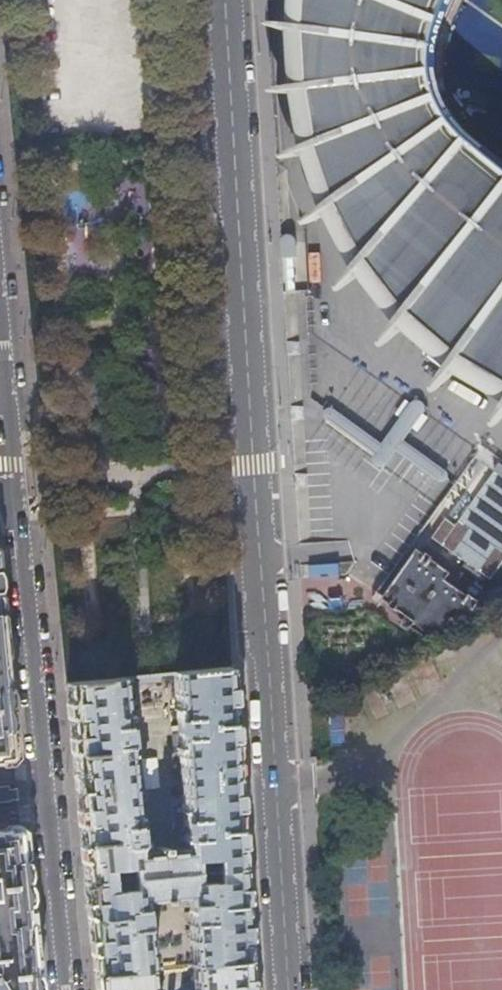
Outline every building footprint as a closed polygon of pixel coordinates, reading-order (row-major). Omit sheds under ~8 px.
[(296,28),(296,59),(298,89),(299,100),(303,124),(308,148),(319,180),(332,213),(340,233),(349,251),(359,268),(367,279),(385,300),(403,320),(414,330),(434,348),(456,364),(465,371),(489,385),(501,393),(501,169),(486,156),(457,128),(445,109),(439,94),(436,71),(434,44),(454,0),(297,0),(296,28)] [(339,415),(333,424),(334,427),(337,427),(343,418),(342,415),(339,415)] [(350,423),(344,432),(345,435),(348,435),(354,426),(353,423),(350,423)] [(364,431),(361,431),(355,440),(355,443),(359,443),(365,434),(364,431)] [(372,439),(366,448),(366,451),(370,450),(376,442),(375,439),(372,439)] [(409,452),(402,461),(403,464),(406,464),(413,455),(412,452),(409,452)] [(423,460),(420,460),(413,469),(414,472),(417,472),(424,463),(423,460)] [(426,465),(420,474),(421,477),(424,477),(431,468),(429,465),(426,465)] [(441,476),(435,485),(436,488),(439,488),(446,479),(444,476),(441,476)] [(410,627),(431,641),(488,612),(477,604),(479,599),(427,563),(430,559),(425,555),(419,563),(411,558),(383,598),(415,620),(410,627)] [(13,761),(0,625),(0,762),(13,761)] [(215,872),(242,869),(234,737),(230,670),(173,675),(184,851),(139,854),(122,680),(66,685),(77,800),(85,884),(111,881),(131,879),(195,874),(215,872)] [(17,801),(15,786),(0,787),(0,803),(17,801)] [(19,828),(0,830),(0,989),(34,989),(19,828)] [(131,879),(132,890),(112,891),(111,881),(85,884),(94,976),(95,989),(152,989),(144,903),(187,899),(193,989),(250,989),(243,871),(242,869),(215,872),(216,883),(196,884),(195,874),(131,879)]
